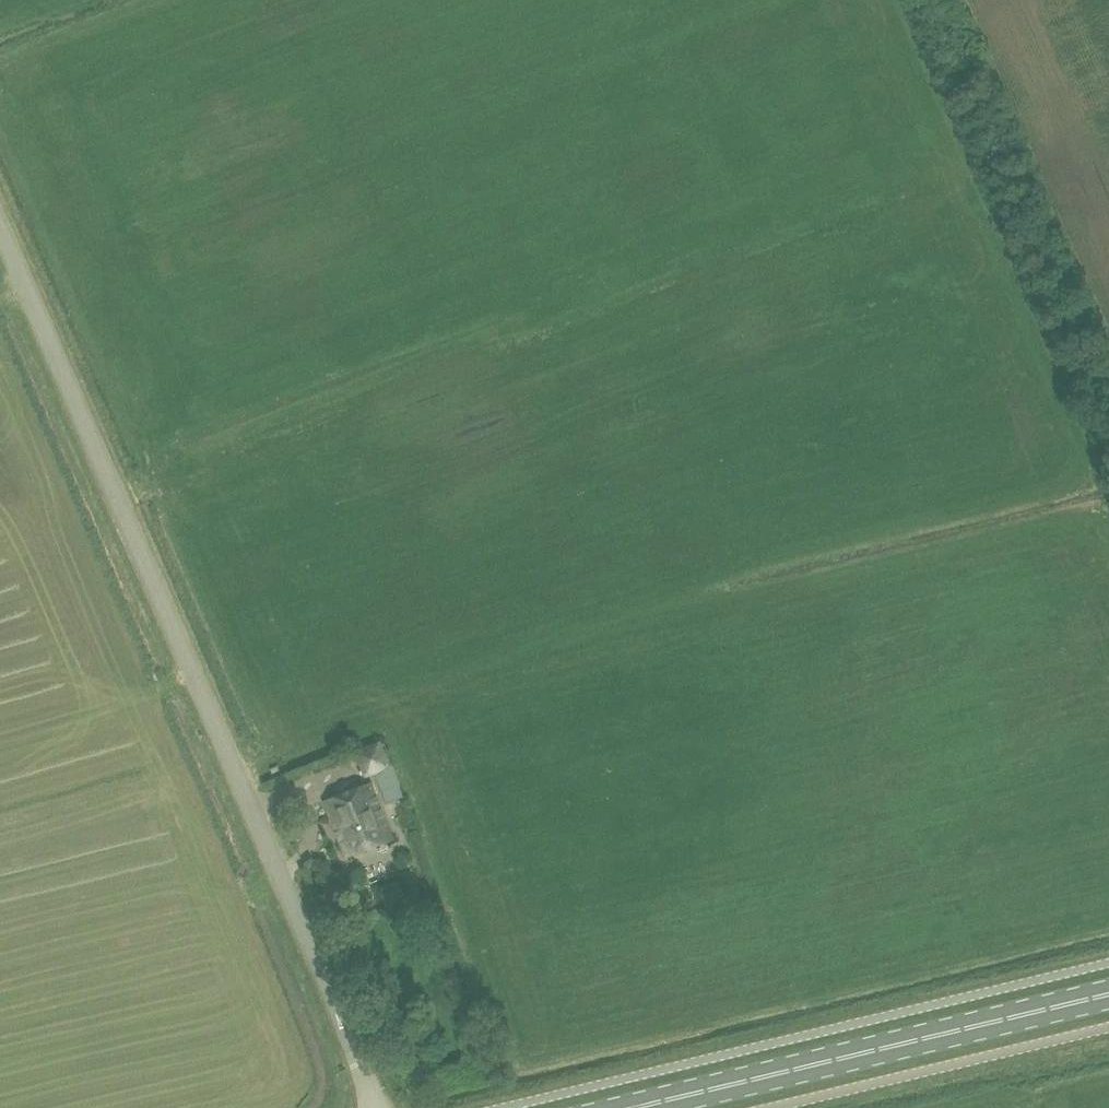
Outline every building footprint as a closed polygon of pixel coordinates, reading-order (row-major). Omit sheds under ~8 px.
[(378,743),(358,751),(367,771),(371,769),(385,763),(387,762),(378,743)] [(385,763),(371,769),(376,781),(390,775),(385,763)] [(371,785),(328,803),(349,854),(392,836),(371,785)]
